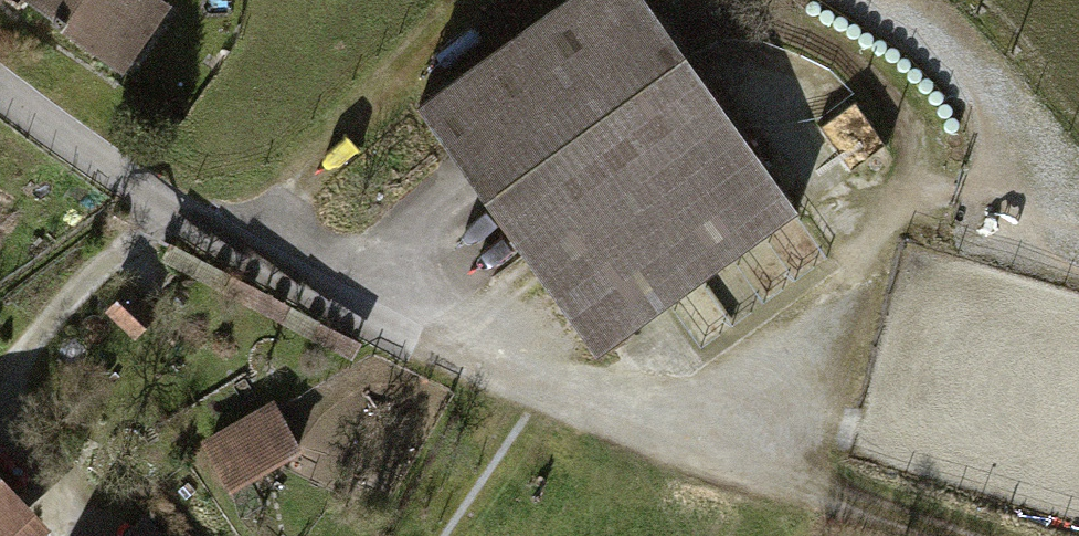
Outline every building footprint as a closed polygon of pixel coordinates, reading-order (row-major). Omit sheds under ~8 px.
[(127,59),(163,0),(30,0),(127,59)] [(579,352),(779,223),(634,0),(574,0),(416,102),(579,352)] [(261,406),(192,447),(223,498),(292,457),(261,406)] [(0,497),(0,535),(37,535),(0,497)]
